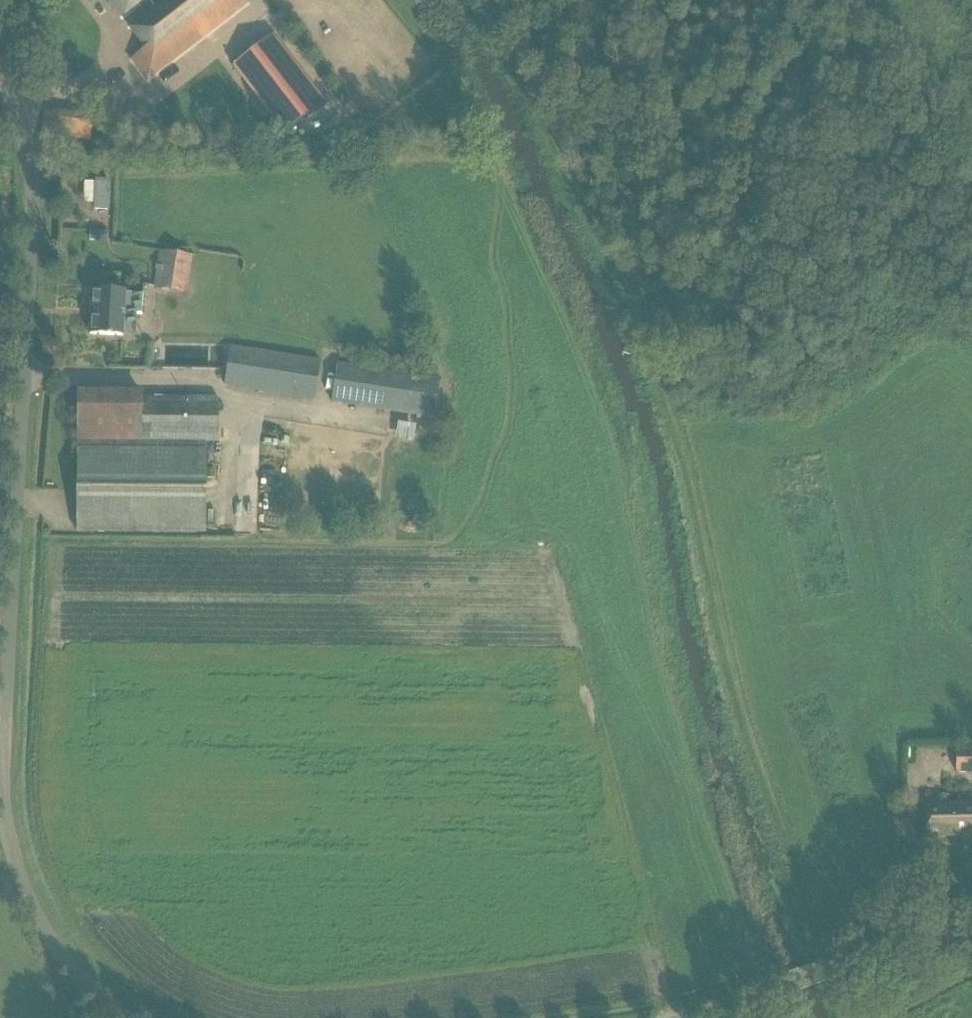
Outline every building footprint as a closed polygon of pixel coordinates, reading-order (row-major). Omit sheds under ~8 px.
[(122,16),(137,4),(146,17),(131,28),(133,30),(135,28),(165,68),(248,4),(245,0),(168,0),(155,10),(147,0),(109,0),(122,16)] [(272,35),(233,66),(286,134),(326,104),(272,35)] [(109,209),(110,181),(96,181),(95,209),(109,209)] [(106,241),(106,231),(89,231),(89,240),(106,241)] [(160,251),(154,287),(184,292),(189,256),(160,251)] [(90,334),(110,335),(136,337),(137,317),(142,317),(143,295),(92,292),(90,334)] [(229,347),(224,386),(314,400),(321,361),(229,347)] [(336,363),(330,402),(434,420),(440,380),(336,363)] [(76,531),(96,531),(205,532),(206,441),(218,441),(219,399),(142,399),(142,392),(77,392),(76,531)] [(957,750),(956,773),(971,773),(971,751),(957,750)] [(920,817),(920,837),(971,837),(971,803),(957,802),(920,804),(920,817)]
